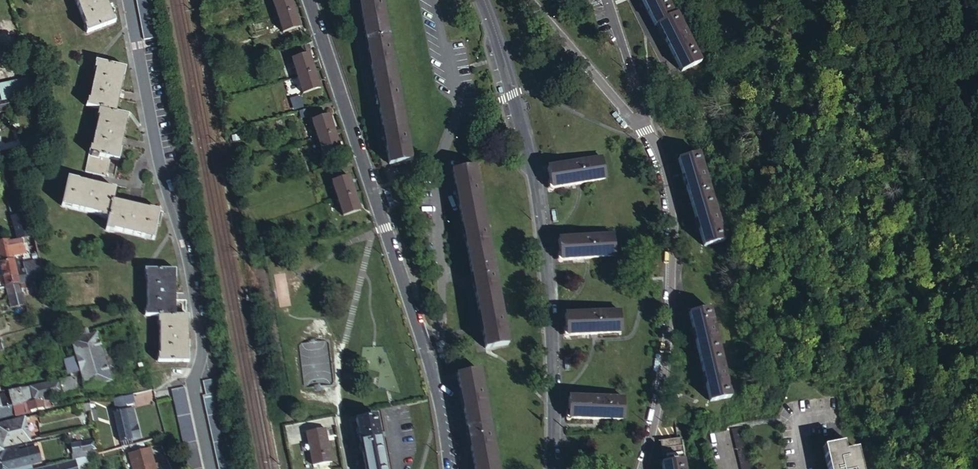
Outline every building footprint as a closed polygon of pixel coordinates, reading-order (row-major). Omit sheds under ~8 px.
[(84,24),(82,25),(85,33),(114,22),(106,0),(75,0),(84,24)] [(145,38),(160,35),(151,0),(136,0),(145,38)] [(279,14),(296,9),(293,0),(275,0),(279,14)] [(412,159),(383,0),(361,0),(390,163),(412,159)] [(683,70),(702,60),(678,13),(676,14),(669,0),(644,0),(656,24),(659,23),(683,70)] [(296,9),(279,14),(285,31),(301,25),(296,9)] [(294,59),(300,75),(316,69),(311,53),(294,59)] [(84,106),(96,108),(115,112),(124,67),(94,61),(92,69),(94,69),(88,99),(85,99),(84,106)] [(316,69),(300,75),(306,92),(322,87),(316,69)] [(32,92),(30,83),(27,83),(26,79),(0,86),(0,100),(7,98),(32,92)] [(10,109),(7,98),(0,100),(0,111),(10,109)] [(115,112),(96,108),(95,114),(98,115),(91,147),(89,146),(87,154),(110,159),(118,161),(128,114),(115,112)] [(315,120),(321,136),(337,131),(331,114),(315,120)] [(337,131),(321,136),(326,153),(343,148),(337,131)] [(699,152),(679,158),(705,245),(726,239),(699,152)] [(110,159),(87,154),(84,173),(106,177),(110,159)] [(602,156),(549,166),(553,186),(606,176),(602,156)] [(475,166),(453,170),(487,347),(509,343),(475,166)] [(341,197),(357,192),(351,175),(335,181),(341,197)] [(112,233),(151,240),(156,212),(108,204),(110,192),(62,184),(58,212),(100,218),(100,220),(106,221),(104,233),(111,235),(112,233)] [(363,208),(357,192),(341,197),(347,214),(363,208)] [(29,236),(32,235),(26,213),(14,216),(20,237),(25,236),(29,236)] [(614,233),(559,238),(561,259),(616,254),(614,233)] [(25,254),(26,256),(38,253),(32,235),(29,236),(30,241),(26,242),(25,236),(20,237),(25,254)] [(20,237),(0,241),(0,258),(1,263),(14,259),(14,257),(25,254),(20,237)] [(24,264),(26,269),(26,272),(29,282),(42,279),(45,278),(38,253),(26,256),(22,257),(24,264)] [(26,272),(26,269),(24,264),(16,266),(14,259),(1,263),(4,274),(17,271),(18,274),(26,272)] [(157,315),(176,314),(175,268),(144,268),(144,276),(147,276),(148,308),(144,308),(145,315),(157,315)] [(21,284),(29,282),(26,272),(18,274),(17,271),(4,274),(8,287),(21,284)] [(8,287),(10,296),(23,292),(21,284),(8,287)] [(13,307),(24,304),(26,304),(23,292),(10,296),(13,307)] [(711,308),(691,312),(710,400),(731,396),(711,308)] [(621,309),(566,313),(567,335),(622,331),(621,309)] [(189,314),(187,314),(176,314),(157,315),(157,323),(160,323),(161,353),(158,353),(158,360),(190,360),(189,318),(189,314)] [(14,406),(35,401),(51,396),(86,387),(94,385),(99,384),(112,380),(99,334),(74,341),(78,355),(69,358),(73,374),(80,372),(81,374),(31,388),(21,388),(0,394),(0,409),(14,406)] [(63,349),(61,340),(50,343),(54,357),(58,356),(63,349)] [(302,344),(302,354),(316,354),(316,355),(329,354),(329,343),(302,344)] [(481,370),(460,374),(477,468),(499,468),(481,370)] [(220,468),(233,468),(232,461),(217,391),(220,391),(217,378),(216,378),(203,381),(206,394),(204,394),(218,463),(220,468)] [(187,387),(185,388),(172,391),(189,468),(203,468),(187,387)] [(87,399),(89,398),(86,389),(80,391),(83,400),(87,399)] [(134,394),(115,399),(117,407),(136,402),(134,394)] [(14,406),(16,417),(54,407),(54,405),(61,403),(60,397),(52,399),(51,396),(35,401),(14,406)] [(626,418),(626,397),(570,397),(569,418),(626,418)] [(86,417),(92,416),(88,403),(77,406),(79,412),(84,411),(86,417)] [(16,417),(14,406),(0,409),(0,421),(16,417)] [(115,412),(122,442),(133,439),(133,440),(142,438),(138,424),(136,425),(134,417),(131,408),(115,412)] [(357,419),(357,421),(359,432),(365,462),(366,468),(387,468),(376,415),(357,419)] [(7,424),(12,445),(31,440),(25,419),(18,421),(7,424)] [(744,468),(758,468),(745,421),(732,424),(744,468)] [(3,451),(2,447),(12,445),(7,424),(0,426),(0,452),(3,451)] [(332,461),(326,428),(308,431),(314,464),(332,461)] [(679,438),(661,441),(665,464),(663,464),(664,468),(684,468),(683,462),(679,438)] [(86,457),(96,454),(95,449),(98,448),(96,441),(72,447),(75,460),(86,457)] [(5,451),(8,463),(20,460),(18,452),(17,448),(5,451)] [(22,467),(23,468),(31,468),(30,465),(39,463),(35,448),(18,452),(20,460),(22,467)] [(129,454),(133,468),(156,468),(150,448),(129,454)] [(8,463),(5,451),(3,451),(0,452),(0,466),(8,463)] [(838,451),(821,457),(824,468),(860,468),(857,459),(856,455),(842,459),(839,451),(838,451)] [(22,467),(20,460),(8,463),(0,466),(0,468),(23,468),(22,467)] [(73,460),(61,463),(38,468),(76,468),(73,460)]
